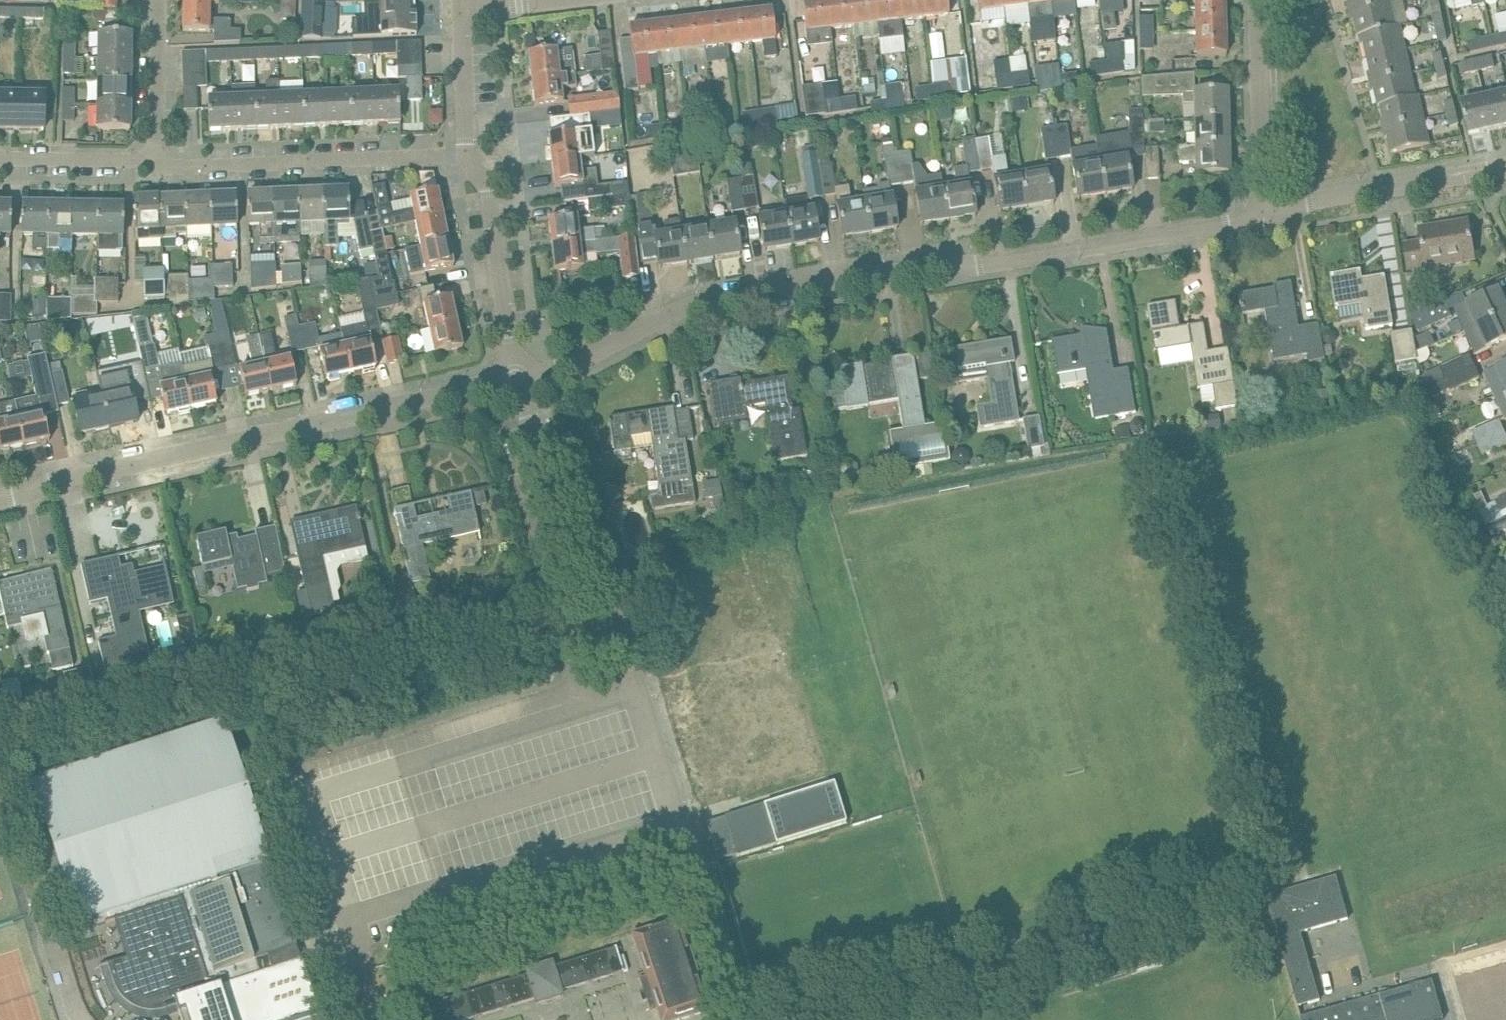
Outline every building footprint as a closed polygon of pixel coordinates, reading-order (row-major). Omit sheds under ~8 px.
[(101,8),(117,9),(117,0),(101,0),(101,8)] [(372,1),(365,2),(366,20),(353,21),(353,37),(409,34),(409,23),(416,23),(416,22),(414,22),(414,14),(415,14),(415,0),(372,0),(372,1)] [(830,29),(826,0),(819,0),(803,2),(806,32),(830,29)] [(830,29),(854,26),(851,0),(826,0),(830,29)] [(854,26),(877,23),(875,0),(851,0),(854,26)] [(877,23),(878,23),(880,40),(903,37),(901,20),(899,0),(875,0),(877,23)] [(901,20),(925,18),(923,0),(899,0),(901,20)] [(925,18),(926,26),(950,24),(947,0),(923,0),(925,18)] [(1003,0),(979,0),(980,11),(991,10),(993,23),(1005,22),(1004,8),(1003,0)] [(1005,22),(1007,22),(1007,23),(1029,20),(1028,5),(1027,0),(1003,0),(1004,8),(1005,22)] [(1391,2),(1390,0),(1350,0),(1351,2),(1348,2),(1350,11),(1391,2)] [(209,17),(209,1),(183,1),(183,30),(214,31),(214,41),(240,39),(240,28),(230,28),(230,18),(209,17)] [(295,20),(296,3),(280,2),(280,20),(295,20)] [(303,2),(302,37),(321,37),(323,3),(320,2),(303,2)] [(1392,7),(1391,2),(1350,11),(1352,20),(1355,20),(1358,35),(1360,35),(1397,26),(1392,7)] [(1195,32),(1225,31),(1224,7),(1194,8),(1195,32)] [(19,9),(0,8),(0,19),(19,19),(19,9)] [(44,9),(19,9),(19,19),(44,19),(44,9)] [(748,13),(751,42),(753,57),(763,55),(763,59),(776,57),(774,41),(787,40),(785,20),(773,21),(772,10),(748,13)] [(99,33),(98,57),(131,57),(131,33),(125,33),(126,11),(105,11),(105,33),(99,33)] [(724,15),(728,45),(751,42),(748,13),(724,15)] [(1492,36),(1494,48),(1505,45),(1505,14),(1495,16),(1499,34),(1492,36)] [(700,18),(704,48),(728,45),(724,15),(700,18)] [(1445,29),(1442,16),(1433,18),(1436,31),(1445,29)] [(1139,18),(1140,34),(1153,34),(1152,17),(1139,18)] [(700,18),(677,21),(680,51),(704,48),(700,18)] [(653,24),(656,54),(658,54),(658,53),(680,51),(677,21),(653,24)] [(645,56),(656,54),(653,24),(629,27),(630,39),(633,57),(634,56),(645,55),(645,56)] [(1401,26),(1397,26),(1360,35),(1361,44),(1364,43),(1367,58),(1406,49),(1401,26)] [(615,70),(612,51),(610,31),(598,33),(603,71),(615,70)] [(1225,31),(1195,32),(1196,56),(1226,55),(1225,31)] [(1153,34),(1140,34),(1140,50),(1142,50),(1153,50),(1153,44),(1153,34)] [(1494,48),(1492,36),(1468,41),(1471,53),(1494,48)] [(63,41),(63,57),(74,57),(75,41),(63,41)] [(420,41),(396,42),(397,54),(421,53),(420,41)] [(396,42),(372,43),(372,56),(397,55),(397,54),(396,42)] [(373,73),(372,56),(372,43),(349,44),(349,57),(350,57),(351,74),(373,73)] [(349,44),(325,45),(325,58),(349,57),(349,44)] [(325,58),(325,45),(301,46),(302,59),(325,58)] [(278,60),(302,59),(301,46),(277,47),(278,60)] [(278,60),(277,47),(253,48),(254,61),(278,60)] [(253,48),(230,49),(230,62),(254,61),(253,48)] [(528,53),(531,79),(575,74),(572,48),(528,53)] [(230,62),(230,49),(205,50),(205,62),(205,63),(230,62)] [(1370,82),(1411,73),(1406,49),(1367,58),(1371,72),(1368,72),(1370,82)] [(182,63),(205,62),(205,50),(182,52),(182,63)] [(421,64),(421,53),(397,54),(397,55),(398,55),(398,65),(421,64)] [(1435,68),(1444,66),(1441,53),(1432,55),(1435,68)] [(74,57),(63,57),(63,73),(74,73),(74,57)] [(98,81),(131,81),(131,57),(98,57),(98,81)] [(1010,60),(1012,74),(1014,88),(1029,86),(1024,57),(1010,60)] [(1492,57),(1477,60),(1479,71),(1495,67),(1492,57)] [(966,58),(931,62),(933,86),(949,83),(951,97),(971,94),(967,67),(966,58)] [(1122,59),(1105,61),(1107,75),(1124,73),(1122,59)] [(634,60),(621,62),(625,91),(638,90),(634,60)] [(1479,71),(1477,60),(1461,63),(1463,74),(1479,71)] [(1107,75),(1105,61),(1089,64),(1091,78),(1107,75)] [(205,63),(205,62),(182,63),(183,75),(206,73),(205,63)] [(398,78),(407,77),(422,77),(421,64),(398,65),(398,78)] [(1444,66),(1435,68),(1438,80),(1447,78),(1444,66)] [(183,75),(183,87),(196,86),(207,85),(206,73),(183,75)] [(1060,76),(1062,90),(1078,88),(1076,73),(1060,76)] [(1378,105),(1381,105),(1419,96),(1415,77),(1412,78),(1411,73),(1370,82),(1372,91),(1375,90),(1378,105)] [(575,74),(531,79),(534,105),(563,101),(562,89),(576,87),(575,74)] [(1012,74),(996,76),(998,90),(1014,88),(1012,74)] [(1194,104),(1194,118),(1226,117),(1225,92),(1227,92),(1227,91),(1194,92),(1194,75),(1172,75),(1142,78),(1142,97),(1182,96),(1183,105),(1194,104)] [(1062,90),(1060,76),(1043,78),(1045,92),(1062,90)] [(422,77),(407,77),(408,100),(422,99),(422,77)] [(97,105),(130,105),(131,81),(98,81),(97,105)] [(255,97),(257,129),(281,128),(279,81),(266,82),(266,96),(255,97)] [(305,127),(303,94),(279,96),(279,81),(281,128),(305,127)] [(884,86),(886,99),(888,113),(913,109),(908,82),(884,86)] [(951,97),(949,83),(933,86),(932,86),(934,99),(951,97)] [(864,93),(875,92),(875,84),(863,85),(864,93)] [(197,109),(196,86),(183,87),(184,110),(197,109)] [(257,129),(255,97),(245,97),(244,86),(232,86),(233,98),(232,98),(233,130),(257,129)] [(825,115),(823,101),(821,86),(802,88),(806,117),(825,115)] [(934,99),(932,86),(915,88),(917,101),(934,99)] [(63,88),(62,105),(74,105),(74,89),(63,88)] [(385,91),(375,91),(376,123),(400,122),(399,90),(385,91)] [(352,124),(376,123),(375,91),(351,92),(352,124)] [(328,126),(352,124),(351,92),(327,93),(328,126)] [(578,118),(602,114),(620,112),(618,99),(617,92),(567,98),(570,118),(578,117),(578,118)] [(1492,129),(1505,126),(1505,92),(1484,97),(1492,129)] [(303,94),(305,127),(328,126),(327,93),(303,94)] [(0,95),(0,128),(17,128),(17,96),(0,95)] [(43,96),(17,96),(17,128),(42,129),(43,96)] [(1029,111),(1026,96),(1010,99),(1012,114),(1029,111)] [(1383,129),(1424,120),(1419,96),(1381,105),(1384,119),(1381,119),(1383,129)] [(839,99),(841,113),(857,110),(855,97),(839,99)] [(1469,135),(1492,129),(1484,97),(1461,102),(1469,135)] [(233,130),(232,98),(208,99),(209,131),(233,130)] [(841,113),(839,99),(823,101),(825,115),(841,113)] [(888,113),(886,99),(869,102),(872,116),(888,113)] [(1444,103),(1447,115),(1456,113),(1453,100),(1444,103)] [(73,121),(74,105),(62,105),(62,121),(73,121)] [(130,129),(130,105),(97,105),(97,129),(130,129)] [(775,109),(760,111),(762,124),(777,122),(775,109)] [(1129,132),(1096,138),(1105,192),(1130,188),(1131,190),(1132,190),(1127,159),(1133,158),(1132,152),(1144,150),(1144,147),(1143,121),(1142,110),(1129,111),(1129,132)] [(760,111),(741,114),(743,126),(762,124),(760,111)] [(713,139),(711,125),(710,112),(694,114),(698,142),(713,139)] [(1459,125),(1456,113),(1447,115),(1450,127),(1459,125)] [(1194,118),(1195,146),(1226,145),(1226,117),(1194,118)] [(1424,120),(1383,129),(1385,137),(1388,137),(1391,152),(1429,143),(1424,120)] [(1164,121),(1143,121),(1144,147),(1149,147),(1149,134),(1164,133),(1164,121)] [(665,124),(667,138),(683,136),(681,122),(665,124)] [(711,125),(713,139),(731,137),(729,123),(711,125)] [(827,131),(826,123),(813,125),(815,138),(821,137),(827,131)] [(650,141),(667,138),(665,124),(648,127),(650,141)] [(1079,196),(1105,192),(1096,138),(1095,138),(1096,146),(1071,151),(1066,125),(1053,128),(1058,158),(1071,156),(1078,199),(1079,199),(1079,196)] [(1058,158),(1053,128),(1040,130),(1046,161),(1058,158)] [(551,161),(579,158),(576,132),(548,136),(551,161)] [(764,133),(748,136),(750,148),(766,145),(764,133)] [(1026,205),(1021,175),(1008,177),(1005,156),(991,159),(988,138),(976,140),(981,171),(993,169),(1000,212),(1001,212),(1000,209),(1026,205)] [(968,173),(981,171),(976,140),(961,143),(965,167),(953,169),(956,185),(943,188),(941,175),(948,218),(974,214),(974,216),(975,216),(968,173)] [(902,185),(896,153),(896,149),(893,149),(893,145),(883,147),(889,184),(877,186),(877,189),(863,192),(869,231),(895,227),(895,229),(897,229),(889,187),(902,185)] [(1195,146),(1178,147),(1178,163),(1195,162),(1196,173),(1230,172),(1230,171),(1227,171),(1226,145),(1195,146)] [(1149,147),(1144,147),(1144,150),(1145,179),(1160,178),(1158,146),(1149,147)] [(948,218),(941,175),(927,178),(918,164),(913,165),(910,151),(896,153),(902,185),(914,183),(921,225),(922,225),(922,222),(948,218)] [(588,199),(615,195),(629,194),(627,183),(597,186),(595,170),(581,171),(579,158),(551,161),(554,187),(559,186),(561,202),(588,199)] [(823,196),(817,161),(817,158),(805,160),(806,168),(804,168),(809,199),(823,196)] [(844,235),(869,231),(863,192),(862,192),(864,201),(851,203),(848,186),(836,188),(832,164),(830,164),(829,159),(817,161),(823,196),(836,194),(843,238),(844,238),(844,235)] [(740,179),(746,210),(759,207),(752,172),(747,169),(739,171),(740,179)] [(1021,175),(1026,205),(1052,201),(1052,203),(1053,203),(1048,170),(1021,175)] [(732,212),(746,210),(740,179),(726,181),(732,212)] [(378,211),(382,230),(415,222),(443,216),(438,190),(409,196),(412,210),(391,214),(384,184),(373,186),(378,211)] [(324,223),(325,236),(326,262),(330,262),(330,246),(338,246),(338,239),(350,239),(349,205),(350,205),(350,203),(348,203),(348,190),(323,191),(324,223)] [(323,191),(298,192),(299,224),(324,223),(323,191)] [(300,243),(300,237),(299,224),(298,192),(273,193),(275,244),(300,243)] [(260,244),(275,244),(273,193),(247,194),(249,226),(260,226),(260,244)] [(630,207),(629,194),(615,195),(616,208),(630,207)] [(686,261),(679,220),(664,222),(665,234),(654,235),(652,225),(654,224),(650,194),(634,196),(639,227),(636,227),(642,263),(658,261),(660,268),(661,268),(660,266),(686,261)] [(235,195),(210,196),(212,228),(237,227),(235,195)] [(616,208),(615,195),(588,199),(589,212),(616,208)] [(212,238),(212,228),(210,196),(185,197),(187,239),(212,238)] [(160,198),(162,241),(162,239),(176,239),(176,234),(187,234),(187,239),(185,197),(160,198)] [(149,242),(162,241),(160,198),(135,199),(137,241),(149,240),(149,242)] [(805,198),(784,201),(791,244),(817,240),(817,242),(818,242),(812,203),(806,204),(805,198)] [(765,248),(791,244),(784,201),(783,201),(785,214),(773,216),(772,209),(758,211),(764,251),(765,251),(765,248)] [(0,204),(0,236),(10,236),(11,204),(0,204)] [(47,258),(48,204),(22,204),(22,236),(33,236),(33,250),(46,250),(46,258),(47,258)] [(72,237),(73,204),(48,204),(47,258),(52,258),(52,249),(61,249),(61,237),(72,237)] [(97,252),(98,205),(73,204),(72,237),(97,237),(96,252),(97,252)] [(98,205),(97,252),(123,252),(123,205),(98,205)] [(384,239),(382,230),(378,211),(366,214),(366,218),(373,249),(375,257),(387,254),(386,252),(387,252),(384,239)] [(415,222),(420,246),(448,240),(443,216),(415,222)] [(551,245),(595,240),(594,229),(583,230),(582,219),(577,219),(577,216),(548,220),(551,245)] [(359,252),(373,249),(366,218),(352,221),(359,252)] [(714,257),(709,226),(681,231),(680,220),(679,220),(686,261),(714,257)] [(1475,259),(1473,252),(1468,221),(1419,228),(1421,241),(1404,244),(1408,270),(1475,259)] [(709,226),(714,257),(738,253),(739,255),(740,255),(734,222),(709,226)] [(595,240),(551,245),(554,271),(583,268),(581,254),(596,253),(596,254),(621,251),(623,275),(639,273),(635,236),(595,240)] [(448,240),(420,246),(423,260),(408,263),(410,275),(454,266),(448,240)] [(309,274),(301,274),(301,283),(310,282),(310,289),(327,286),(326,262),(309,262),(309,267),(309,269),(309,274)] [(276,281),(276,263),(250,264),(251,290),(276,287),(276,281)] [(281,265),(281,266),(281,270),(281,280),(282,286),(301,283),(301,274),(301,269),(301,267),(301,265),(295,265),(281,265)] [(214,287),(214,288),(232,286),(231,266),(208,267),(209,280),(210,280),(210,287),(214,287)] [(164,298),(164,295),(164,277),(163,269),(143,270),(144,299),(164,298)] [(1393,323),(1388,295),(1385,275),(1362,279),(1361,270),(1330,275),(1336,307),(1362,303),(1366,328),(1393,323)] [(378,274),(368,276),(373,299),(397,294),(394,282),(386,283),(384,277),(379,278),(378,274)] [(1414,274),(1404,276),(1408,295),(1417,293),(1414,274)] [(164,295),(169,295),(189,292),(189,281),(188,281),(188,276),(164,277),(164,295)] [(365,324),(341,329),(342,334),(351,373),(376,367),(372,348),(371,343),(370,339),(368,332),(380,329),(376,311),(373,299),(368,276),(361,277),(361,280),(356,281),(363,313),(365,324)] [(71,296),(96,296),(97,280),(94,280),(94,287),(76,287),(76,277),(71,277),(71,296)] [(118,280),(97,280),(96,296),(96,303),(118,303),(118,280)] [(189,281),(189,292),(190,302),(214,300),(213,288),(214,288),(214,287),(210,287),(210,280),(209,280),(189,281)] [(1325,359),(1322,343),(1322,342),(1321,337),(1319,323),(1300,327),(1292,281),(1274,284),(1274,288),(1239,294),(1243,313),(1265,309),(1274,358),(1308,352),(1310,361),(1325,359)] [(1505,312),(1497,291),(1500,290),(1499,288),(1455,308),(1465,331),(1505,312)] [(190,302),(189,292),(169,295),(170,307),(189,305),(190,302)] [(397,294),(373,299),(376,311),(399,305),(397,294)] [(10,322),(11,295),(0,295),(0,322),(10,322)] [(71,296),(71,299),(72,315),(96,315),(96,303),(96,296),(71,296)] [(429,329),(457,322),(451,297),(423,303),(429,329)] [(46,300),(46,316),(46,322),(72,319),(72,315),(71,299),(46,299),(46,300)] [(32,317),(46,316),(46,300),(32,300),(32,317)] [(209,302),(211,313),(223,310),(221,300),(209,302)] [(1235,382),(1232,367),(1229,347),(1209,351),(1204,323),(1181,327),(1176,300),(1147,305),(1155,351),(1191,345),(1198,388),(1213,385),(1217,410),(1239,406),(1235,382)] [(1444,301),(1414,314),(1411,316),(1418,332),(1451,317),(1444,301)] [(191,409),(181,364),(160,369),(154,344),(153,345),(145,310),(132,313),(139,344),(138,344),(146,380),(158,377),(160,386),(166,414),(191,409)] [(1465,331),(1476,354),(1505,340),(1505,312),(1465,331)] [(304,350),(299,326),(296,315),(284,318),(292,353),(304,350)] [(457,322),(429,329),(434,354),(462,347),(457,322)] [(314,323),(299,326),(304,350),(320,346),(314,323)] [(39,326),(24,329),(28,350),(32,349),(31,346),(43,343),(39,326)] [(1110,358),(1108,330),(1084,328),(1083,335),(1052,340),(1057,369),(1058,372),(1058,375),(1086,371),(1095,421),(1135,414),(1128,370),(1113,372),(1110,358)] [(1418,367),(1416,359),(1411,329),(1391,332),(1397,371),(1418,367)] [(1325,332),(1321,337),(1322,342),(1327,346),(1333,345),(1336,340),(1335,334),(1330,331),(1325,332)] [(219,344),(230,342),(228,332),(217,335),(219,344)] [(1430,332),(1416,337),(1421,349),(1435,344),(1430,332)] [(259,336),(271,391),(296,385),(290,357),(277,360),(271,333),(259,336)] [(326,379),(351,373),(342,334),(330,337),(332,348),(319,350),(326,379)] [(181,364),(191,409),(217,403),(211,376),(215,375),(214,370),(224,368),(219,344),(217,335),(204,337),(209,361),(182,367),(182,364),(181,364)] [(271,391),(259,336),(246,339),(252,366),(240,368),(246,396),(271,391)] [(403,361),(398,341),(398,337),(382,341),(388,364),(403,361)] [(1014,363),(1013,359),(1010,340),(952,349),(955,370),(957,383),(987,378),(992,404),(976,407),(980,429),(1018,422),(1009,364),(1014,363)] [(236,365),(230,342),(219,344),(224,368),(236,365)] [(99,382),(102,396),(109,427),(138,421),(131,390),(147,386),(146,380),(138,344),(126,347),(130,365),(111,369),(113,379),(99,382)] [(840,368),(843,388),(826,391),(829,411),(846,408),(847,410),(867,407),(867,405),(896,400),(901,431),(889,433),(895,470),(949,461),(943,424),(924,427),(917,380),(934,378),(930,353),(891,359),(891,361),(862,366),(861,364),(840,368)] [(1423,389),(1446,378),(1474,366),(1469,355),(1421,376),(1423,389)] [(50,374),(52,381),(57,405),(69,402),(60,362),(49,364),(51,373),(50,374)] [(1495,396),(1505,391),(1505,363),(1485,373),(1495,396)] [(1474,366),(1446,378),(1451,390),(1479,378),(1474,366)] [(793,410),(787,376),(741,384),(740,378),(708,383),(715,423),(747,418),(745,406),(765,402),(774,461),(807,456),(800,409),(793,410)] [(1429,400),(1451,390),(1446,378),(1423,389),(1429,400)] [(57,405),(52,381),(40,384),(44,400),(15,406),(18,418),(24,446),(49,440),(43,413),(50,412),(48,407),(57,405)] [(1327,391),(1318,392),(1319,401),(1328,400),(1327,391)] [(1495,396),(1505,419),(1505,391),(1495,396)] [(109,427),(102,396),(87,399),(86,393),(72,396),(81,433),(109,427)] [(15,406),(14,400),(0,403),(0,451),(24,446),(18,418),(15,406)] [(693,439),(691,428),(688,409),(673,411),(673,407),(609,417),(609,421),(607,421),(608,425),(610,425),(614,452),(631,449),(628,436),(648,433),(658,492),(650,494),(652,509),(695,503),(685,441),(693,439)] [(1218,414),(1206,416),(1209,428),(1220,426),(1218,414)] [(1032,457),(1049,455),(1048,446),(1043,446),(1038,417),(1022,419),(1027,450),(1031,449),(1032,457)] [(1143,428),(1142,423),(1139,420),(1133,421),(1130,425),(1131,430),(1136,433),(1140,432),(1143,428)] [(1472,433),(1477,444),(1504,432),(1499,421),(1472,433)] [(1116,440),(1131,437),(1129,426),(1114,428),(1116,440)] [(1477,444),(1483,456),(1505,445),(1505,437),(1504,432),(1477,444)] [(958,467),(965,466),(970,460),(968,452),(962,448),(954,449),(951,455),(952,464),(958,467)] [(706,499),(712,498),(714,507),(724,505),(719,480),(703,483),(706,499)] [(484,491),(471,494),(474,507),(486,504),(484,491)] [(413,583),(421,581),(429,580),(421,545),(479,532),(474,507),(471,494),(470,492),(450,497),(453,512),(416,519),(414,506),(394,509),(410,581),(393,585),(400,615),(452,604),(449,590),(416,598),(413,583)] [(1487,506),(1481,493),(1472,497),(1478,510),(1485,527),(1502,519),(1505,517),(1505,497),(1487,506)] [(291,521),(307,589),(297,591),(303,618),(335,611),(333,603),(339,602),(337,593),(340,588),(336,573),(340,567),(367,561),(355,507),(337,511),(338,514),(292,524),(292,521),(291,521)] [(1489,530),(1492,536),(1498,534),(1502,532),(1505,530),(1505,522),(1489,530)] [(203,565),(232,559),(238,589),(247,587),(248,591),(260,588),(259,585),(268,583),(267,576),(286,572),(277,526),(256,530),(257,536),(229,541),(227,530),(197,535),(203,565)] [(1495,547),(1503,544),(1500,536),(1492,540),(1495,547)] [(137,571),(166,562),(164,554),(134,563),(137,571)] [(118,556),(81,564),(85,584),(88,594),(89,603),(107,599),(115,637),(98,641),(107,679),(153,669),(140,611),(173,604),(170,590),(169,585),(165,566),(134,573),(123,575),(121,567),(118,556)] [(56,590),(52,570),(0,582),(0,595),(6,619),(20,616),(26,643),(46,638),(53,671),(73,666),(69,649),(70,649),(56,590)] [(204,575),(196,577),(199,590),(206,588),(204,575)] [(196,630),(180,634),(182,643),(198,640),(196,630)] [(92,684),(89,668),(63,673),(66,690),(92,684)] [(18,678),(0,682),(5,702),(23,698),(18,678)] [(30,780),(45,828),(31,833),(50,890),(64,886),(66,891),(76,923),(92,917),(95,926),(98,925),(114,920),(126,957),(107,963),(108,964),(113,983),(114,984),(114,985),(115,986),(115,987),(116,988),(116,989),(117,990),(117,991),(118,992),(119,993),(119,994),(120,995),(121,996),(122,997),(122,998),(123,998),(124,999),(124,1000),(125,1000),(126,1001),(127,1002),(128,1003),(129,1003),(130,1004),(131,1004),(131,1005),(132,1005),(133,1006),(134,1006),(135,1007),(136,1007),(137,1007),(138,1008),(139,1008),(140,1009),(141,1009),(142,1009),(143,1009),(144,1010),(145,1010),(146,1010),(147,1010),(148,1010),(149,1010),(150,1010),(151,1010),(152,1010),(153,1010),(154,1010),(155,1010),(156,1010),(157,1010),(158,1010),(159,1010),(160,1010),(161,1009),(162,1009),(163,1009),(176,1005),(179,1012),(181,1019),(294,1019),(296,1019),(320,1012),(303,959),(276,967),(273,968),(258,973),(254,960),(268,955),(297,946),(270,861),(224,719),(205,725),(30,780)] [(737,855),(737,856),(846,822),(834,782),(725,816),(725,817),(706,823),(718,861),(737,855)] [(1284,892),(1267,897),(1273,917),(1298,1006),(1320,1000),(1300,932),(1348,919),(1342,897),(1330,900),(1324,880),(1312,884),(1284,892)] [(690,1015),(709,1009),(679,918),(632,933),(646,976),(639,978),(650,1012),(657,1009),(660,1019),(676,1019),(690,1015)] [(624,971),(616,946),(553,966),(551,962),(526,970),(528,974),(449,998),(427,1005),(432,1019),(466,1019),(535,999),(537,1002),(562,995),(560,991),(624,971)] [(1433,980),(1302,1018),(1302,1019),(1439,1019),(1444,1019),(1433,980)]
